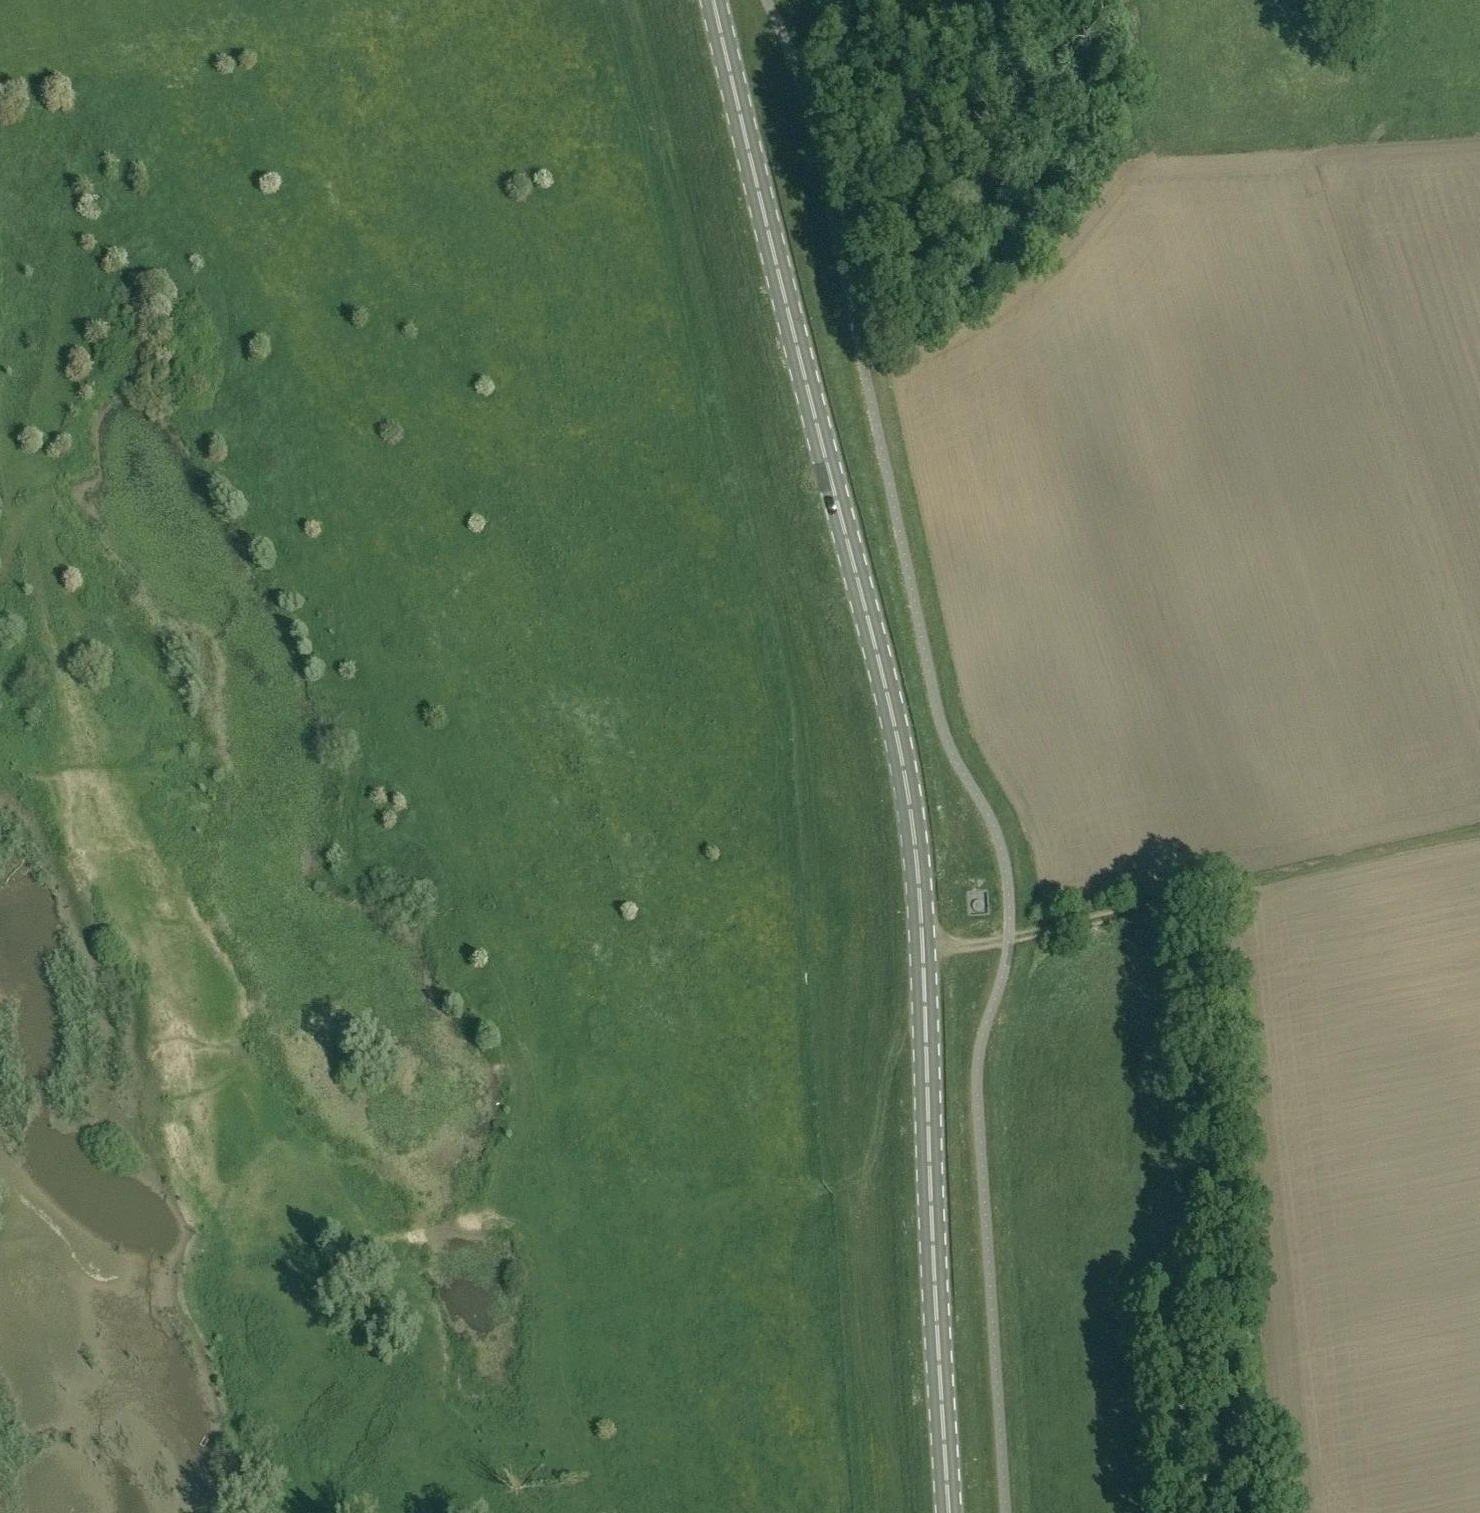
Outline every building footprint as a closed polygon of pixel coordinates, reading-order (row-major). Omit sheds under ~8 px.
[(988,890),(968,891),(969,914),(989,913),(988,890)]
